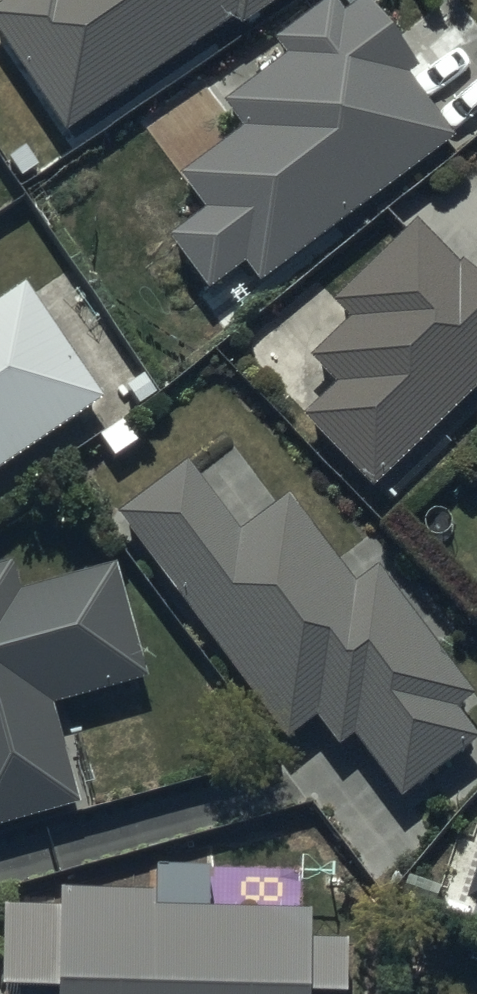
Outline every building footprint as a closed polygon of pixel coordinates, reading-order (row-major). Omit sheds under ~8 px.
[(0,7),(0,37),(65,133),(232,20),(239,30),(283,0),(10,0),(0,7)] [(165,235),(207,293),(244,266),(258,286),(453,139),(408,79),(417,73),(363,1),(345,15),(333,0),(328,0),(276,39),(290,57),(225,105),(242,128),(178,176),(202,208),(165,235)] [(301,416),(373,488),(476,388),(476,275),(465,262),(458,268),(415,223),(334,301),(352,320),(312,358),(336,383),(301,416)] [(99,398),(22,287),(0,303),(0,466),(99,398)] [(122,516),(286,738),(317,715),(342,749),(358,738),(403,799),(476,744),(476,739),(455,710),(476,695),(383,569),(359,587),(292,496),(238,535),(188,467),(122,516)] [(79,807),(53,705),(149,680),(120,567),(24,592),(17,564),(0,568),(0,827),(79,807)] [(464,902),(476,906),(476,862),(464,902)] [(3,909),(3,930),(0,930),(0,985),(2,985),(2,993),(350,993),(350,919),(307,919),(306,909),(153,909),(153,893),(60,893),(60,909),(3,909)]
